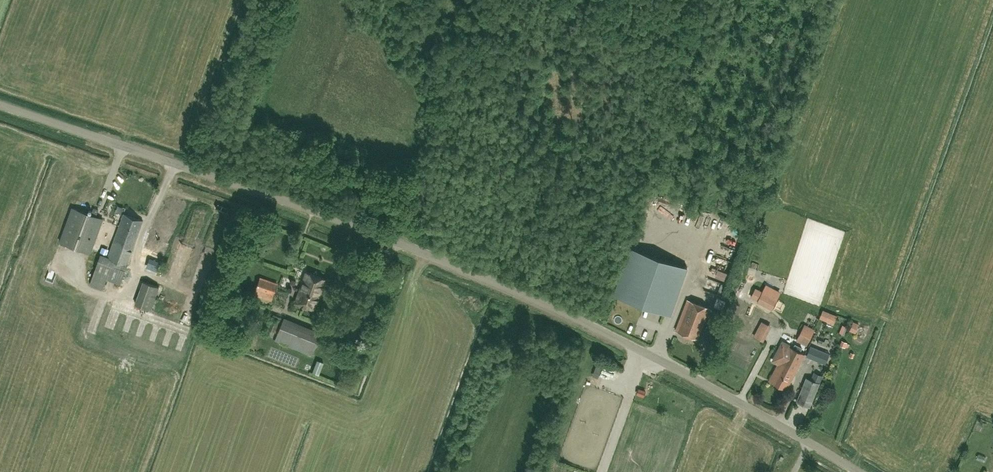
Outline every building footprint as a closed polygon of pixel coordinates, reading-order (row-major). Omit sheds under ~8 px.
[(73,207),(60,242),(90,253),(104,219),(73,207)] [(127,265),(143,222),(124,215),(108,258),(100,255),(89,285),(102,290),(106,279),(120,285),(127,266),(127,265)] [(690,218),(688,221),(699,227),(701,223),(690,218)] [(163,253),(165,245),(158,243),(158,240),(147,237),(143,249),(153,253),(154,250),(163,253)] [(670,315),(687,267),(631,247),(614,295),(670,315)] [(158,268),(160,262),(150,258),(148,264),(158,268)] [(295,303),(305,306),(314,310),(326,279),(306,272),(295,303)] [(277,284),(260,278),(256,289),(273,295),(277,284)] [(134,305),(135,305),(150,311),(158,288),(143,283),(134,305)] [(697,339),(709,309),(688,301),(677,331),(697,339)] [(834,323),(838,315),(823,309),(820,318),(834,323)] [(281,321),(271,317),(267,329),(276,333),(281,321)] [(289,319),(286,327),(316,338),(319,331),(289,319)] [(766,341),(774,326),(764,320),(755,336),(766,341)] [(858,333),(861,324),(856,322),(853,331),(858,333)] [(812,336),(816,329),(805,324),(802,330),(812,336)] [(313,352),(318,339),(282,326),(277,339),(313,352)] [(737,352),(742,354),(746,344),(740,342),(737,352)] [(786,390),(801,363),(805,355),(800,352),(802,348),(795,344),(793,348),(783,343),(774,360),(779,363),(769,381),(786,390)] [(810,346),(807,355),(814,358),(825,363),(829,353),(818,349),(810,346)] [(810,407),(819,384),(806,378),(797,401),(810,407)] [(585,419),(587,413),(579,411),(575,425),(587,427),(589,420),(585,419)] [(587,434),(573,428),(561,453),(576,459),(587,434)]
